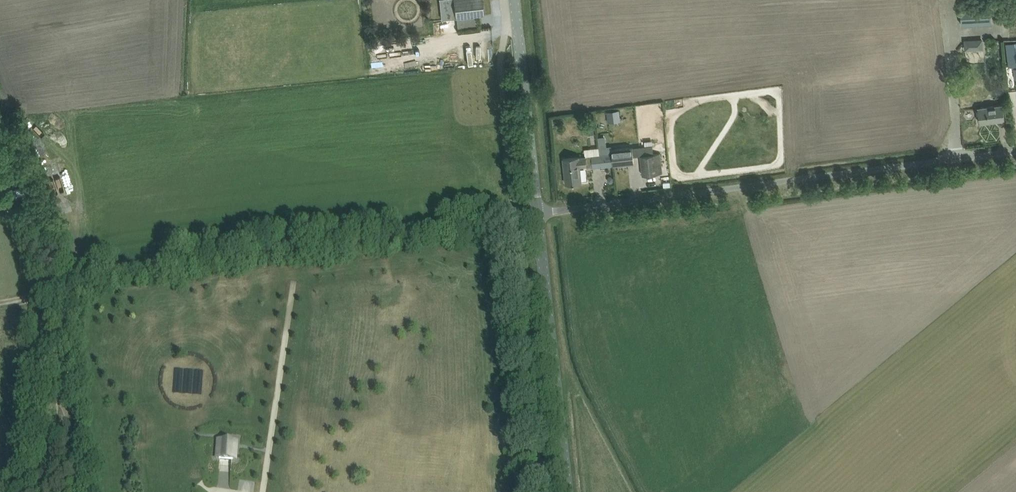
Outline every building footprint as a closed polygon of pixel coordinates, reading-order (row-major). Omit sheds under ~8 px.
[(441,20),(456,18),(457,18),(476,16),(484,15),(483,0),(439,0),(441,20)] [(991,2),(960,4),(961,25),(992,23),(991,2)] [(989,45),(989,35),(972,36),(972,45),(989,45)] [(1005,43),(1008,66),(1015,65),(1015,41),(1005,43)] [(978,108),(980,123),(1005,119),(1003,104),(978,108)] [(619,110),(606,112),(608,123),(621,121),(619,110)] [(564,170),(565,170),(567,183),(583,182),(581,166),(587,166),(587,168),(635,163),(633,147),(612,149),(611,146),(584,149),(585,157),(580,157),(563,159),(564,170)] [(662,173),(660,153),(640,155),(643,175),(662,173)] [(34,189),(31,182),(11,189),(14,197),(34,189)] [(42,213),(30,216),(33,227),(45,224),(42,213)] [(224,440),(220,439),(219,458),(223,458),(233,459),(234,441),(224,440)]
